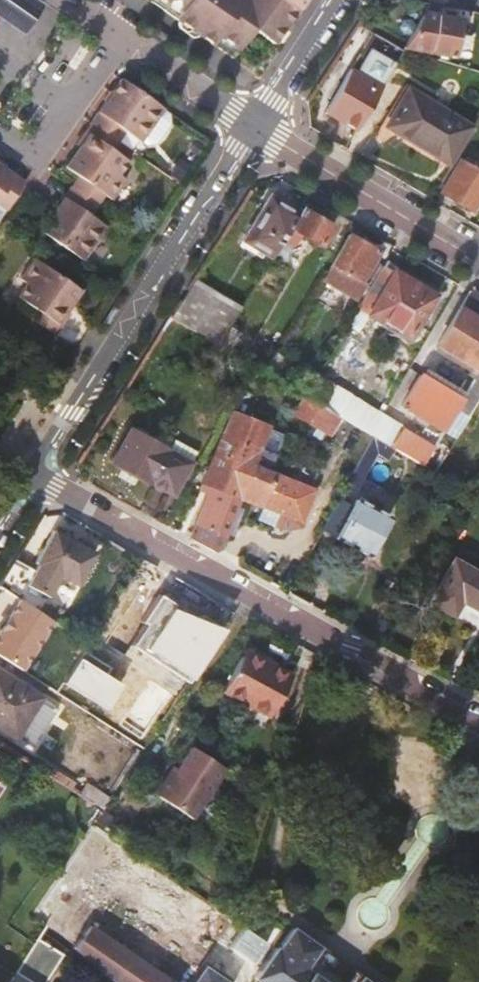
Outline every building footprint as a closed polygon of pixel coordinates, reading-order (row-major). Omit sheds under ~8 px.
[(23,37),(34,21),(43,7),(33,0),(0,0),(0,20),(23,37)] [(170,0),(150,0),(170,14),(177,5),(170,0)] [(177,5),(170,14),(208,40),(214,32),(234,45),(249,26),(269,39),(294,5),(287,0),(170,0),(177,5)] [(433,23),(435,14),(422,12),(417,20),(433,23)] [(417,20),(402,46),(450,54),(457,19),(435,14),(433,23),(417,20)] [(228,54),(234,45),(214,32),(208,40),(228,54)] [(391,65),(365,49),(353,70),(379,86),(391,65)] [(323,111),(354,129),(379,86),(353,70),(348,68),(323,111)] [(91,122),(118,140),(127,129),(143,140),(165,107),(122,78),(117,85),(91,122)] [(386,126),(450,164),(455,157),(472,127),(408,89),(386,126)] [(165,107),(143,140),(149,143),(159,141),(173,122),(171,112),(165,107)] [(91,122),(76,143),(79,146),(66,164),(113,198),(128,177),(120,171),(129,158),(114,147),(118,140),(91,122)] [(436,188),(440,190),(439,192),(469,210),(478,192),(478,154),(475,161),(464,154),(461,160),(455,157),(450,164),(436,188)] [(6,206),(26,178),(0,160),(0,202),(6,206)] [(41,226),(84,257),(107,225),(91,213),(98,204),(71,184),(41,226)] [(288,226),(296,212),(268,195),(242,240),(270,257),(280,239),(288,226)] [(296,212),(288,226),(301,234),(318,244),(329,225),(299,208),(296,212)] [(301,234),(288,226),(280,239),(294,247),(301,234)] [(376,251),(347,234),(320,279),(353,299),(375,263),(370,260),(376,251)] [(82,287),(34,254),(19,275),(28,282),(19,295),(33,305),(26,315),(55,335),(71,312),(67,309),(82,287)] [(367,315),(392,271),(381,264),(356,308),(367,315)] [(433,295),(392,271),(367,315),(384,325),(387,320),(410,334),(433,295)] [(168,316),(218,345),(230,323),(240,307),(191,279),(168,316)] [(468,290),(436,344),(470,365),(468,369),(478,376),(478,297),(468,290)] [(168,316),(161,327),(248,377),(254,366),(227,350),(218,345),(168,316)] [(230,323),(218,345),(227,350),(239,329),(230,323)] [(276,353),(273,351),(262,371),(285,384),(296,365),(276,353)] [(477,379),(467,373),(454,394),(419,374),(400,405),(442,429),(455,408),(467,415),(478,396),(478,377),(477,379)] [(320,405),(331,386),(316,377),(304,396),(320,405)] [(331,386),(320,405),(338,416),(369,433),(379,416),(380,415),(331,386)] [(320,405),(304,396),(294,415),(328,434),(338,416),(320,405)] [(266,428),(230,413),(203,482),(213,486),(210,494),(208,493),(190,539),(213,552),(219,548),(239,497),(260,505),(277,512),(273,523),(279,526),(288,525),(299,524),(314,488),(296,481),(298,476),(293,474),(291,480),(270,471),(276,454),(259,447),(266,428)] [(384,443),(393,448),(403,431),(379,416),(369,433),(372,436),(384,443)] [(130,428),(112,460),(170,494),(195,451),(173,438),(166,449),(130,428)] [(403,431),(393,448),(418,463),(428,445),(403,430),(403,431)] [(384,443),(372,436),(343,489),(354,494),(384,443)] [(277,512),(260,505),(255,517),(273,523),(277,512)] [(348,513),(334,506),(321,529),(334,536),(334,537),(366,555),(387,516),(368,506),(365,512),(352,505),(348,513)] [(89,550),(48,528),(30,561),(32,562),(22,582),(43,593),(54,573),(72,583),(89,550)] [(452,560),(429,601),(451,613),(459,599),(478,610),(478,575),(452,560)] [(43,593),(22,582),(14,596),(35,609),(43,593)] [(292,673),(245,648),(223,690),(270,715),(292,673)] [(164,698),(172,703),(190,676),(180,669),(171,681),(174,683),(164,698)] [(0,672),(0,729),(31,749),(57,708),(0,672)] [(191,746),(175,768),(170,775),(163,776),(155,786),(156,793),(155,794),(189,816),(225,768),(191,746)] [(175,768),(171,765),(163,776),(170,775),(175,768)] [(110,795),(92,784),(84,797),(100,807),(101,808),(110,795)] [(100,809),(91,821),(103,829),(112,817),(100,809)] [(118,821),(112,817),(103,829),(110,834),(118,821)] [(72,946),(115,981),(172,981),(90,925),(72,946)] [(251,980),(254,981),(344,981),(318,965),(322,958),(325,955),(326,953),(318,948),(290,929),(276,949),(273,947),(253,977),(251,980)] [(37,936),(15,972),(31,981),(46,981),(64,953),(37,936)] [(329,957),(325,955),(322,958),(324,959),(324,962),(324,964),(327,966),(330,966),(333,964),(333,961),(332,959),(329,957)] [(201,966),(190,981),(225,981),(201,966)] [(359,977),(352,973),(345,981),(365,981),(359,977)]
